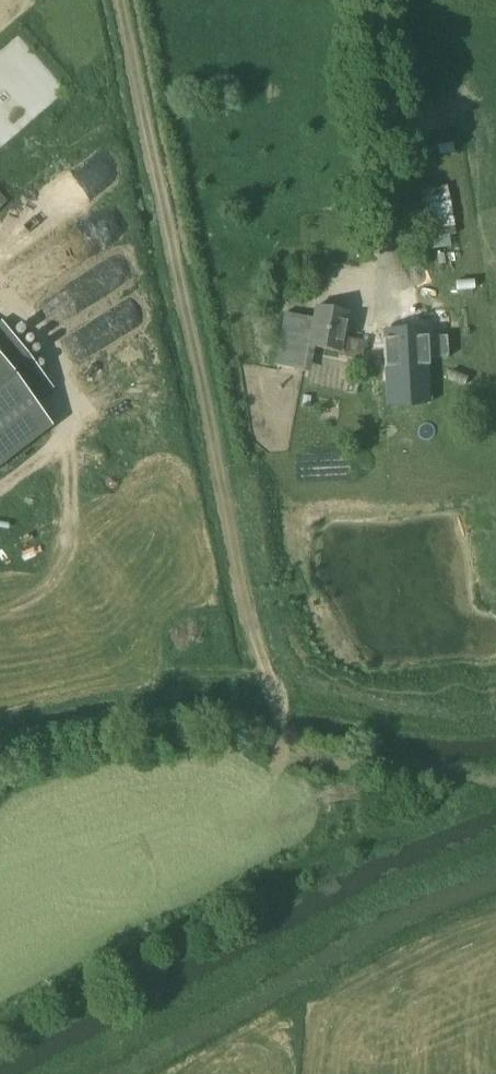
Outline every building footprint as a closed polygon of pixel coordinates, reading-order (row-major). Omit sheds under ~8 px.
[(0,194),(0,210),(8,204),(0,194)] [(49,276),(127,227),(115,208),(37,257),(49,276)] [(64,318),(138,273),(125,251),(51,296),(64,318)] [(79,361),(148,314),(134,294),(66,342),(79,361)] [(365,341),(344,338),(348,313),(316,307),(314,317),(309,346),(339,352),(338,357),(361,361),(365,341)] [(282,311),(273,369),(299,373),(304,374),(309,346),(314,317),(296,313),(282,311)] [(52,427),(34,404),(53,390),(37,370),(0,322),(0,467),(52,427)] [(424,331),(382,335),(384,370),(387,403),(429,399),(424,331)]
